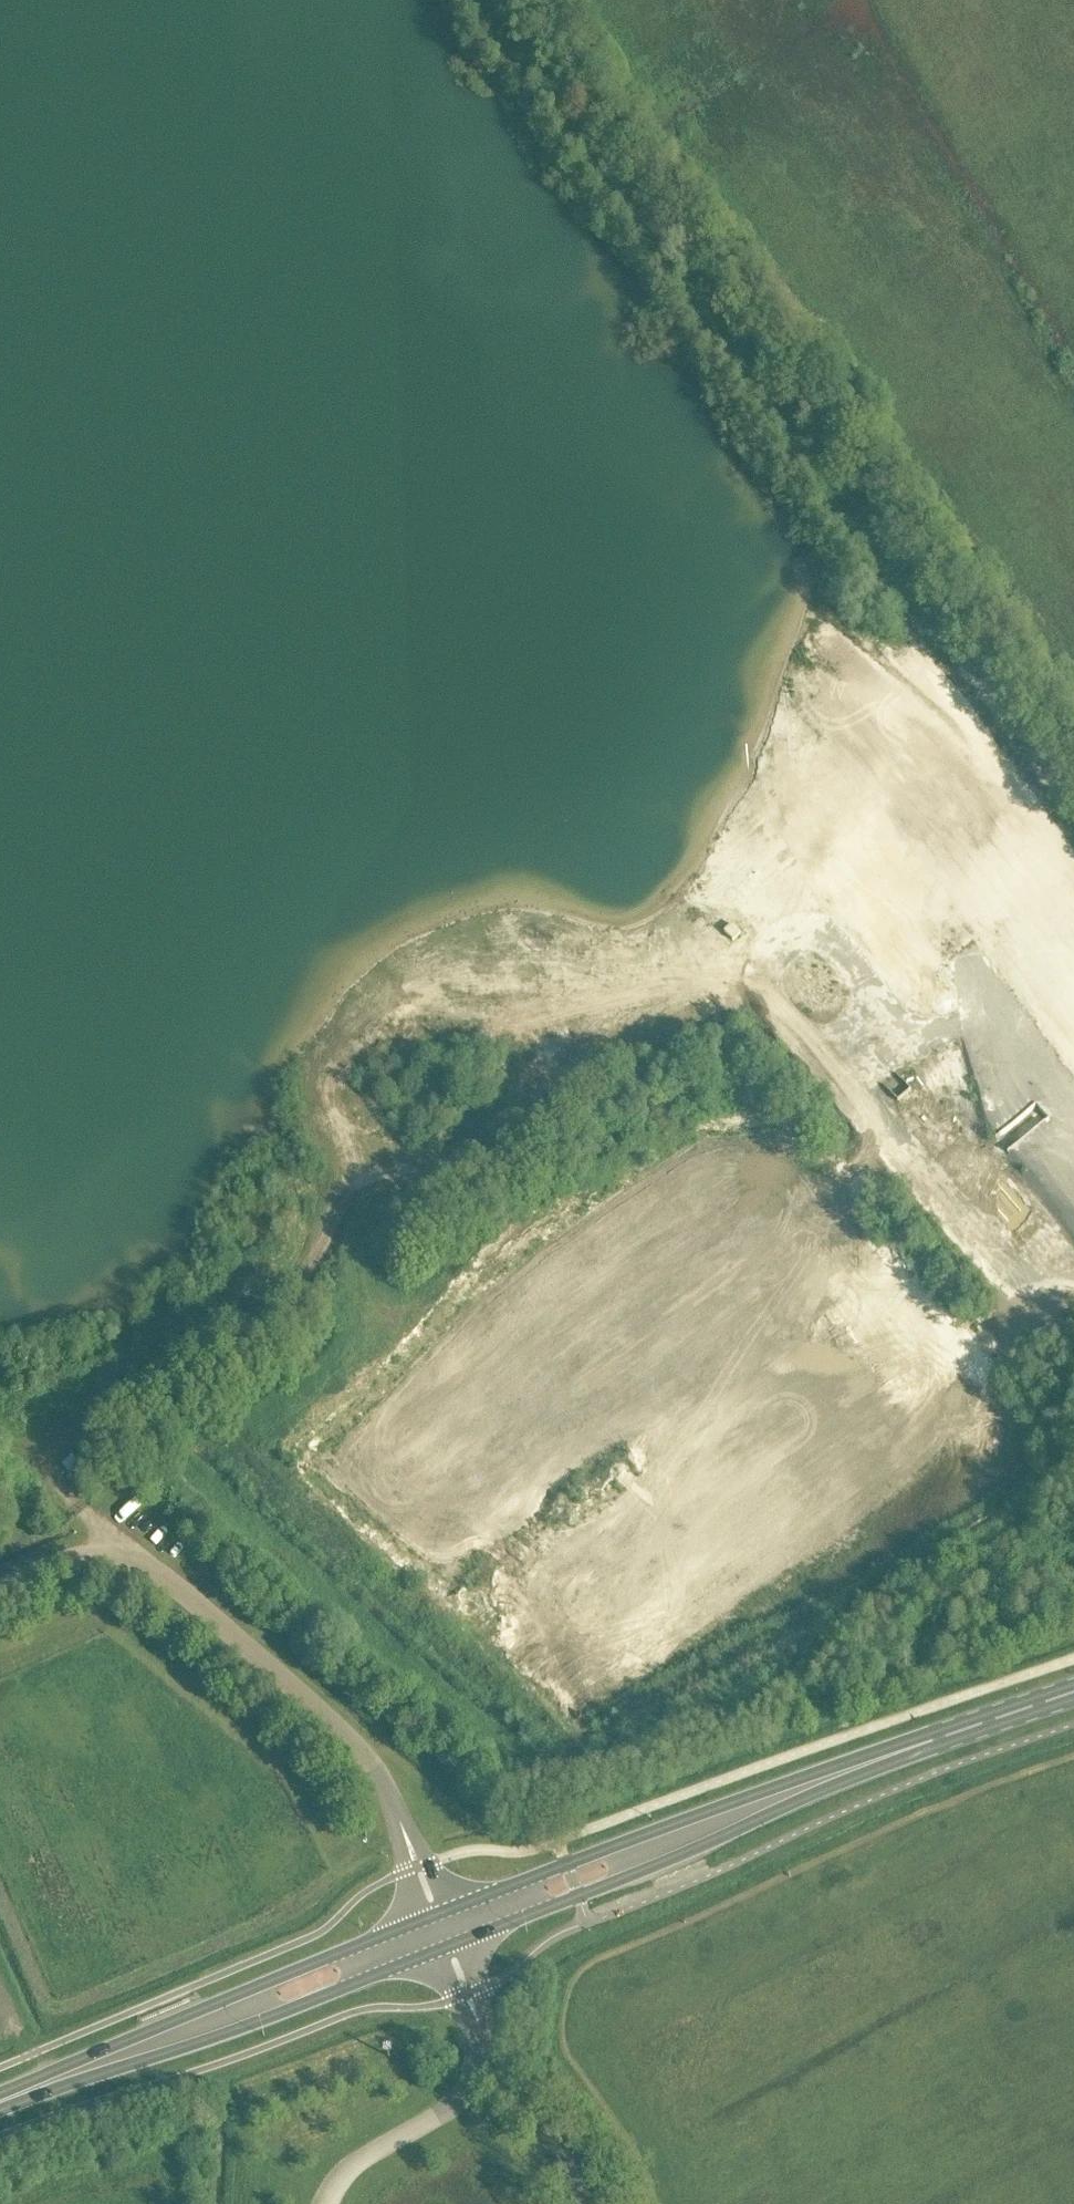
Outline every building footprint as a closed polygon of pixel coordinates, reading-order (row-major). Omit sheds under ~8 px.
[(1035,1103),(1013,1123),(1023,1133),(1044,1114),(1035,1103)] [(1031,1209),(1007,1221),(1016,1240),(1040,1228),(1031,1209)]
